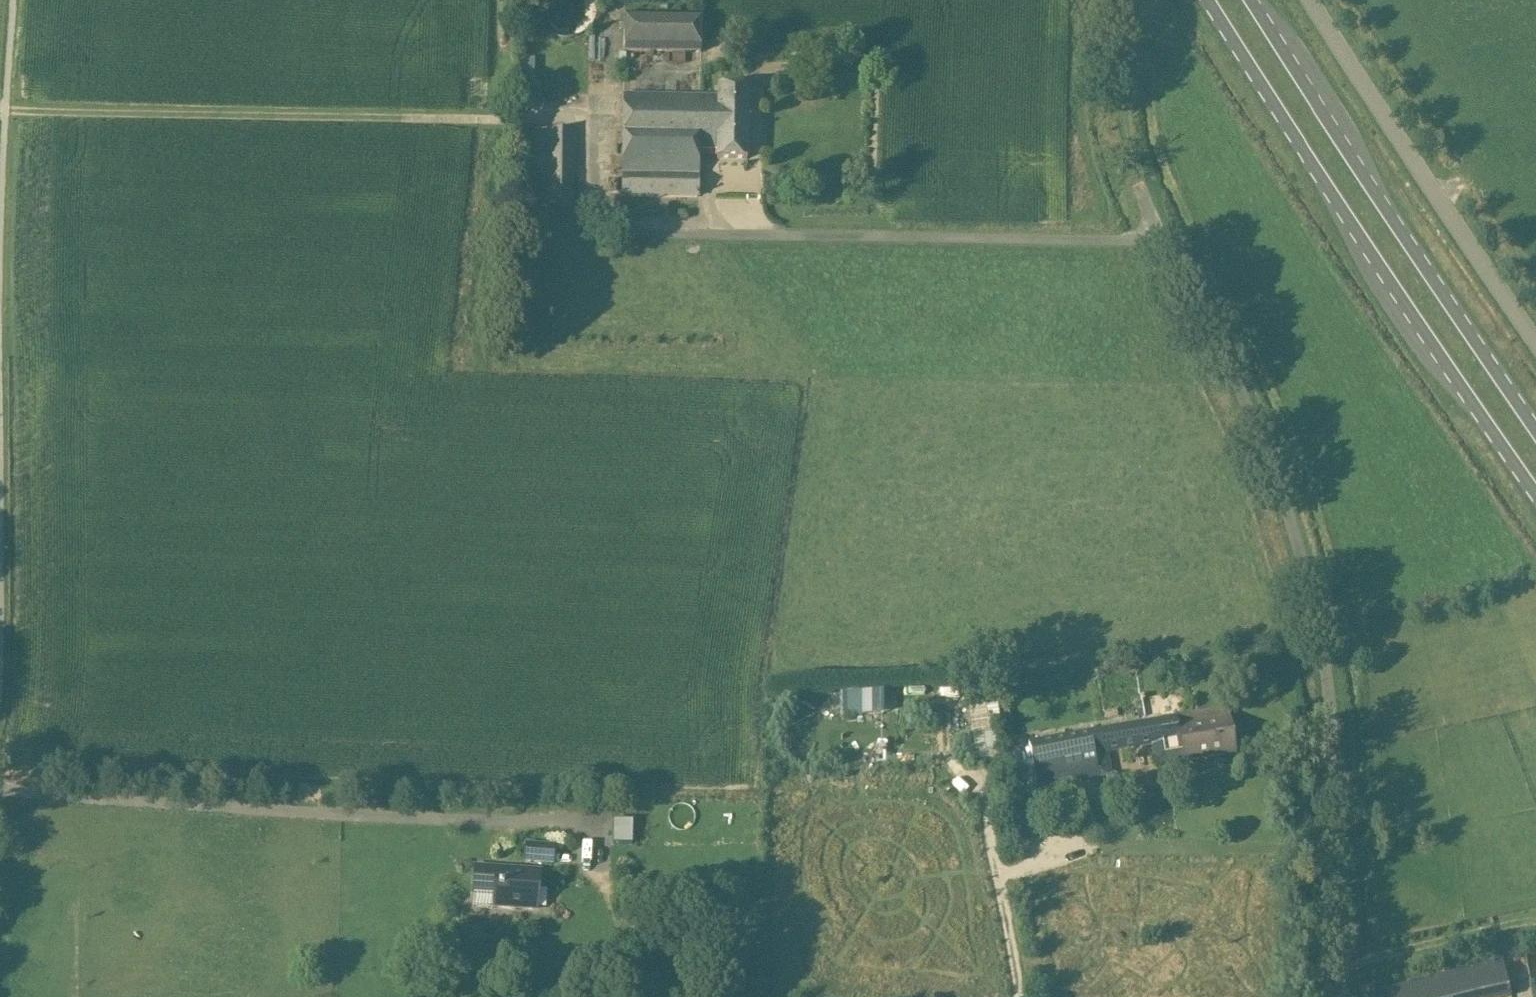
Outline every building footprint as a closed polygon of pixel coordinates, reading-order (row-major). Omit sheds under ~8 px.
[(701,54),(702,16),(624,15),(624,53),(701,54)] [(700,151),(716,152),(716,159),(747,159),(748,88),(717,88),(717,96),(698,96),(623,94),(621,216),(698,217),(700,151)] [(562,130),(531,129),(530,179),(533,179),(532,206),(573,207),(574,157),(574,131),(562,130)] [(844,715),(877,714),(876,690),(843,691),(844,715)] [(1155,767),(1184,762),(1235,754),(1229,720),(1177,728),(1175,716),(1028,741),(1036,789),(1083,779),(1098,776),(1095,756),(1152,746),(1155,767)] [(523,864),(555,867),(556,846),(525,844),(523,864)] [(475,866),(473,895),(494,897),(493,908),(536,911),(539,871),(475,866)] [(1391,996),(1513,996),(1514,996),(1505,960),(1389,988),(1391,996)]
